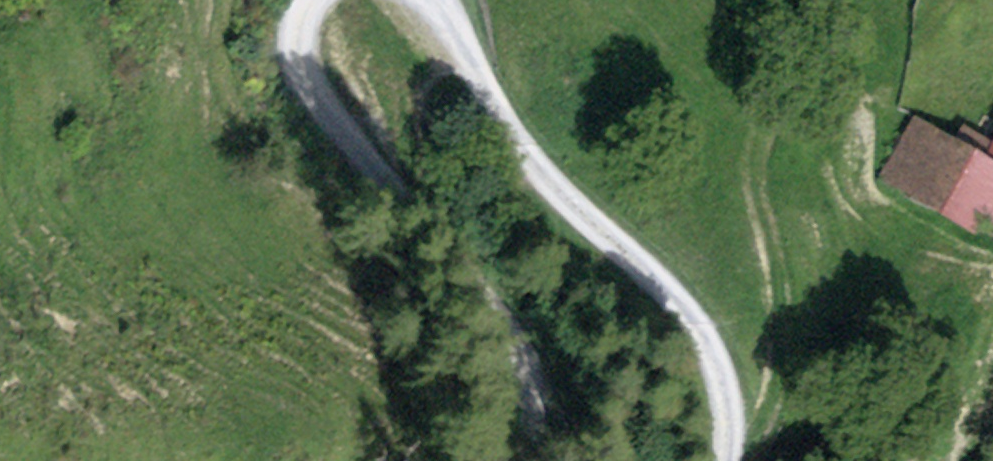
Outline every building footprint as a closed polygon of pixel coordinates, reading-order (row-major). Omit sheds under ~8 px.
[(914,124),(884,188),(992,237),(992,159),(914,124)]
